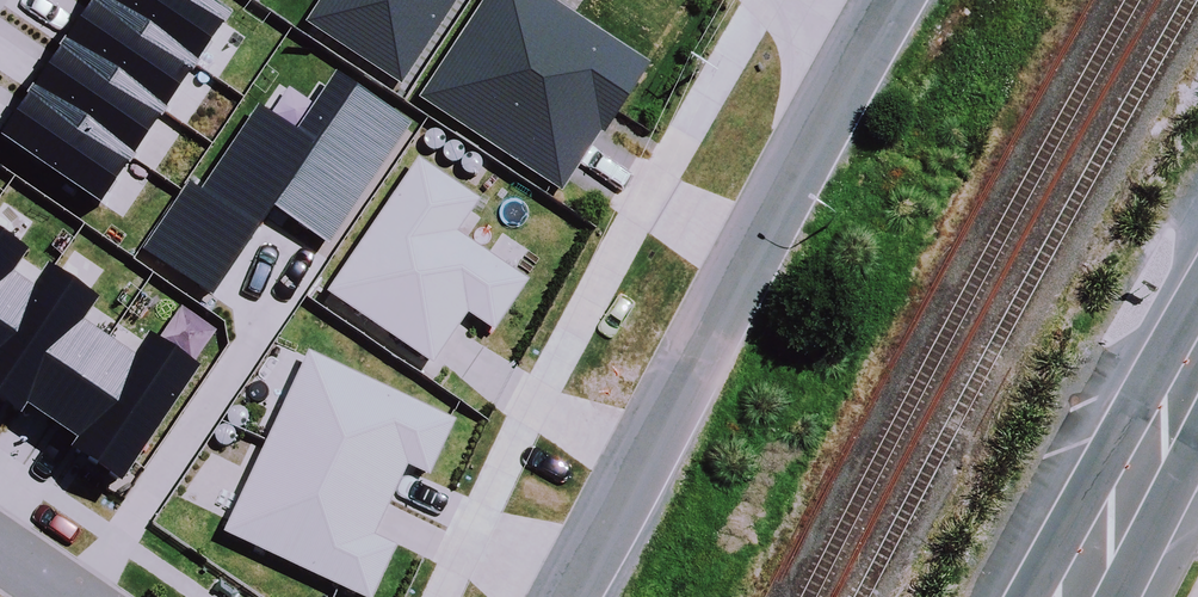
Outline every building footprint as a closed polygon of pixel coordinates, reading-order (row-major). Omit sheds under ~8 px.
[(50,41),(149,107),(179,62),(87,0),(78,0),(50,41)] [(183,0),(87,0),(179,62),(209,18),(183,0)] [(301,23),(394,86),(452,0),(317,0),(301,23)] [(538,0),(482,0),(415,99),(553,191),(592,133),(595,134),(640,68),(538,0)] [(50,41),(20,86),(118,152),(149,107),(50,41)] [(319,244),(400,125),(327,76),(286,136),(249,111),(192,195),(181,188),(137,252),(199,294),(260,205),(319,244)] [(0,115),(0,148),(83,204),(118,152),(20,86),(0,115)] [(471,204),(411,164),(323,296),(424,364),(459,312),(487,331),(518,285),(448,239),(471,204)] [(39,277),(0,251),(0,334),(39,277)] [(39,277),(0,334),(0,420),(28,438),(89,347),(62,329),(79,304),(39,277)] [(103,489),(182,373),(132,340),(116,365),(89,347),(28,438),(103,489)] [(419,478),(446,423),(304,354),(259,445),(382,505),(400,468),(419,478)] [(259,445),(216,533),(349,596),(365,596),(388,550),(365,539),(382,505),(259,445)]
